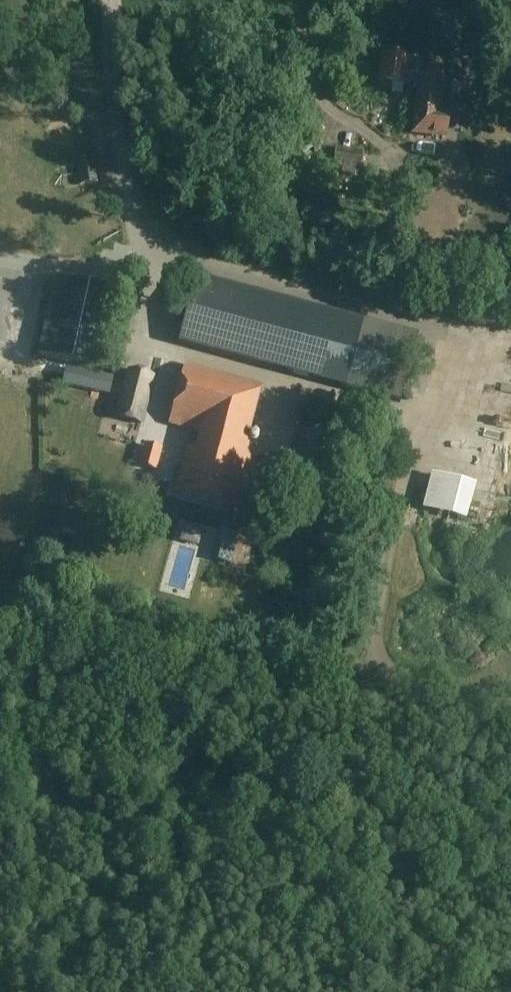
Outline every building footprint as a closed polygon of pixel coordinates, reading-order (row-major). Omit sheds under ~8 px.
[(430,61),(428,73),(407,70),(409,59),(382,55),(378,83),(404,87),(405,84),(422,87),(415,133),(444,137),(447,118),(436,117),(439,99),(443,99),(445,86),(441,85),(442,75),(437,75),(439,62),(430,61)] [(354,167),(363,168),(366,150),(336,147),(334,165),(344,166),(342,175),(353,177),(354,167)] [(77,159),(81,184),(98,181),(94,156),(77,159)] [(41,362),(99,375),(117,292),(59,279),(41,362)] [(196,279),(179,344),(399,401),(415,336),(196,279)] [(253,447),(246,445),(261,386),(182,365),(168,425),(200,432),(196,449),(186,448),(174,493),(238,510),(253,447)] [(104,415),(143,425),(155,377),(117,367),(104,415)] [(288,475),(328,485),(338,444),(299,433),(288,475)] [(495,449),(510,457),(510,447),(499,441),(495,449)] [(139,467),(155,471),(161,449),(145,445),(139,467)]
